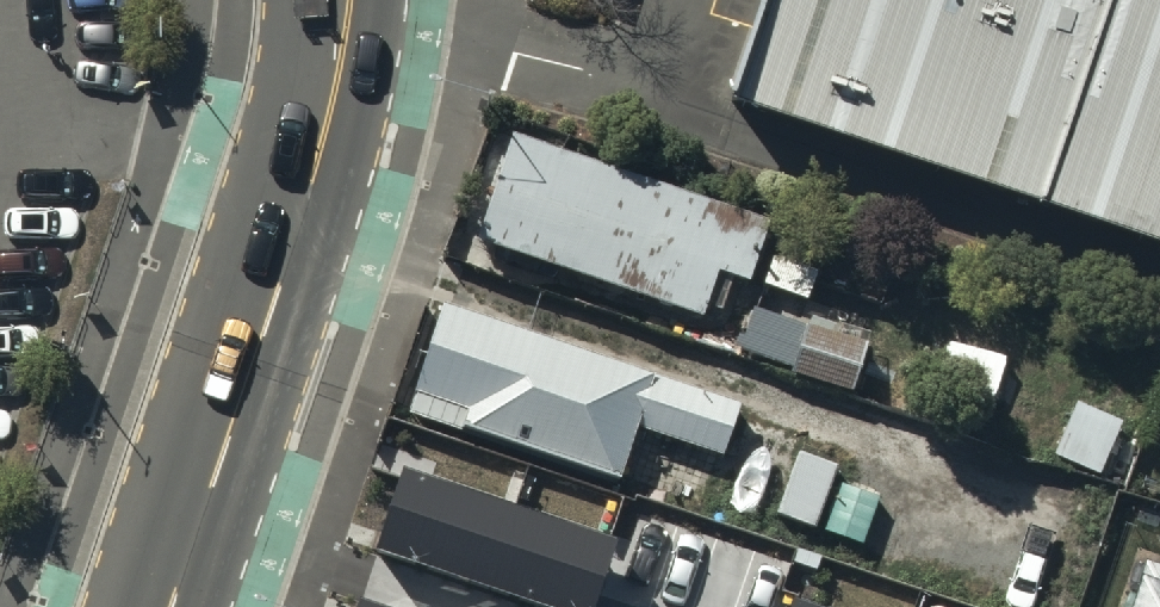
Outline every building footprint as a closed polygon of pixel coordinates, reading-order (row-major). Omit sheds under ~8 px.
[(740,91),(1159,237),(1159,0),(770,0),(740,91)] [(766,206),(512,118),(474,226),(701,305),(717,259),(745,269),(766,206)] [(736,395),(447,304),(417,397),(614,459),(629,411),(722,440),(736,395)] [(792,356),(851,375),(867,330),(808,310),(792,356)] [(995,398),(1010,352),(949,332),(934,379),(995,398)] [(1119,411),(1071,393),(1049,449),(1097,467),(1119,411)] [(814,523),(838,457),(796,442),(773,508),(814,523)] [(377,548),(556,606),(588,606),(612,535),(404,467),(377,548)] [(881,487),(839,474),(822,528),(864,542),(881,487)] [(1143,547),(1122,606),(1159,606),(1159,553),(1143,547)] [(790,606),(824,606),(794,597),(790,606)]
